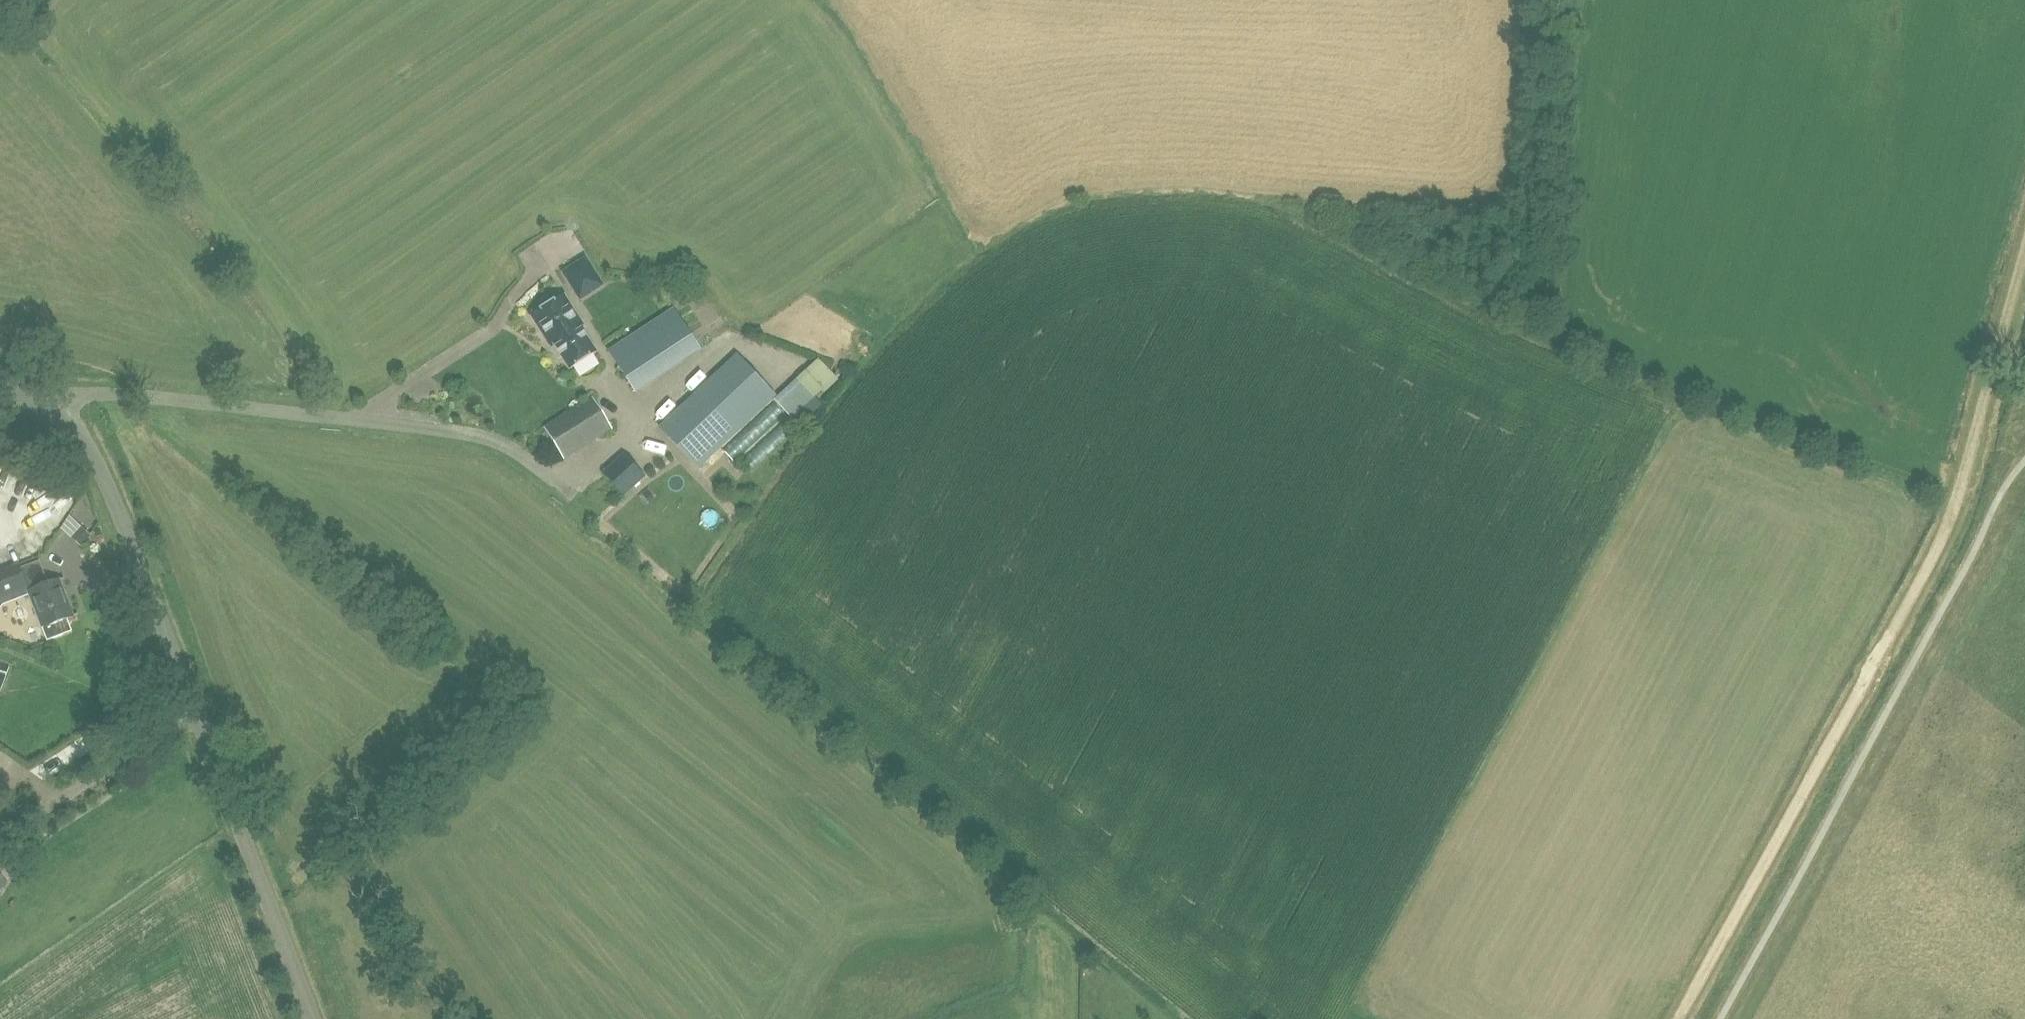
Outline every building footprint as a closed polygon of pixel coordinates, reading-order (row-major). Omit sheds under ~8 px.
[(559,358),(562,357),(569,368),(596,350),(579,326),(582,323),(563,295),(544,307),(542,305),(531,312),(533,315),(530,317),(546,341),(550,339),(555,347),(553,348),(559,358)] [(635,390),(699,348),(672,307),(608,349),(635,390)] [(697,467),(773,395),(735,354),(659,426),(697,467)] [(791,419),(815,397),(798,378),(774,401),(791,419)] [(566,457),(612,426),(593,398),(547,429),(566,457)] [(624,497),(646,477),(623,452),(602,472),(624,497)] [(80,550),(90,539),(80,530),(70,540),(80,550)] [(29,595),(47,641),(72,631),(67,619),(78,614),(78,613),(73,615),(59,580),(64,578),(63,577),(29,591),(19,564),(0,570),(0,608),(3,605),(29,595)]
